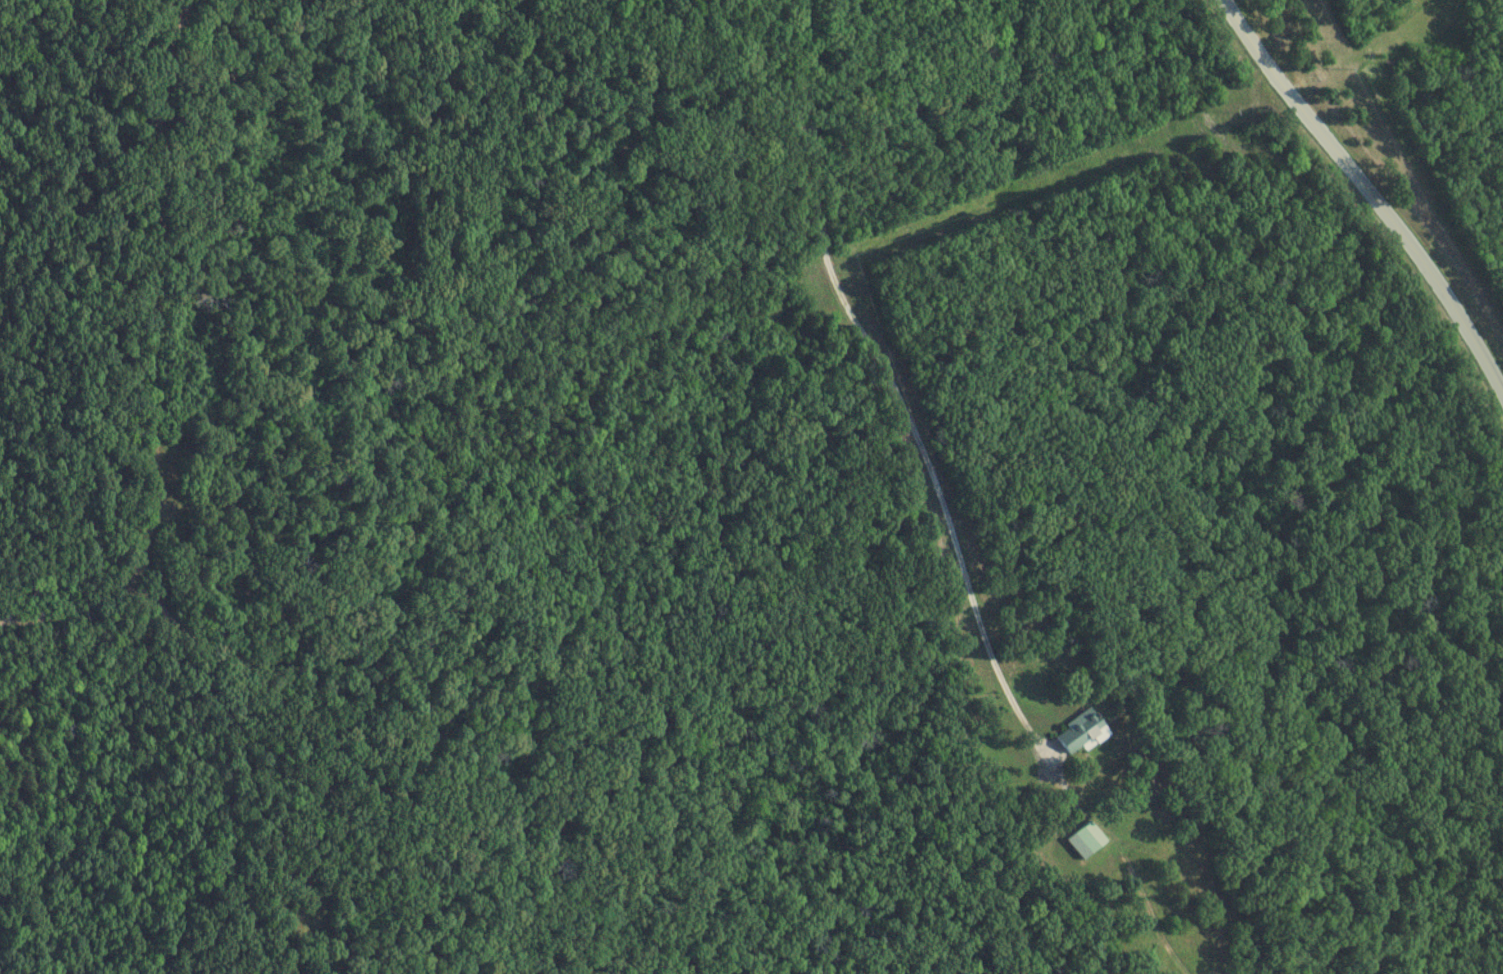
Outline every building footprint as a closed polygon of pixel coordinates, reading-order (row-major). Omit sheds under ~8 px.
[(1110,733),(1095,709),(1056,733),(1071,757),(1110,733)] [(1087,861),(1110,841),(1091,820),(1069,841),(1087,861)]
